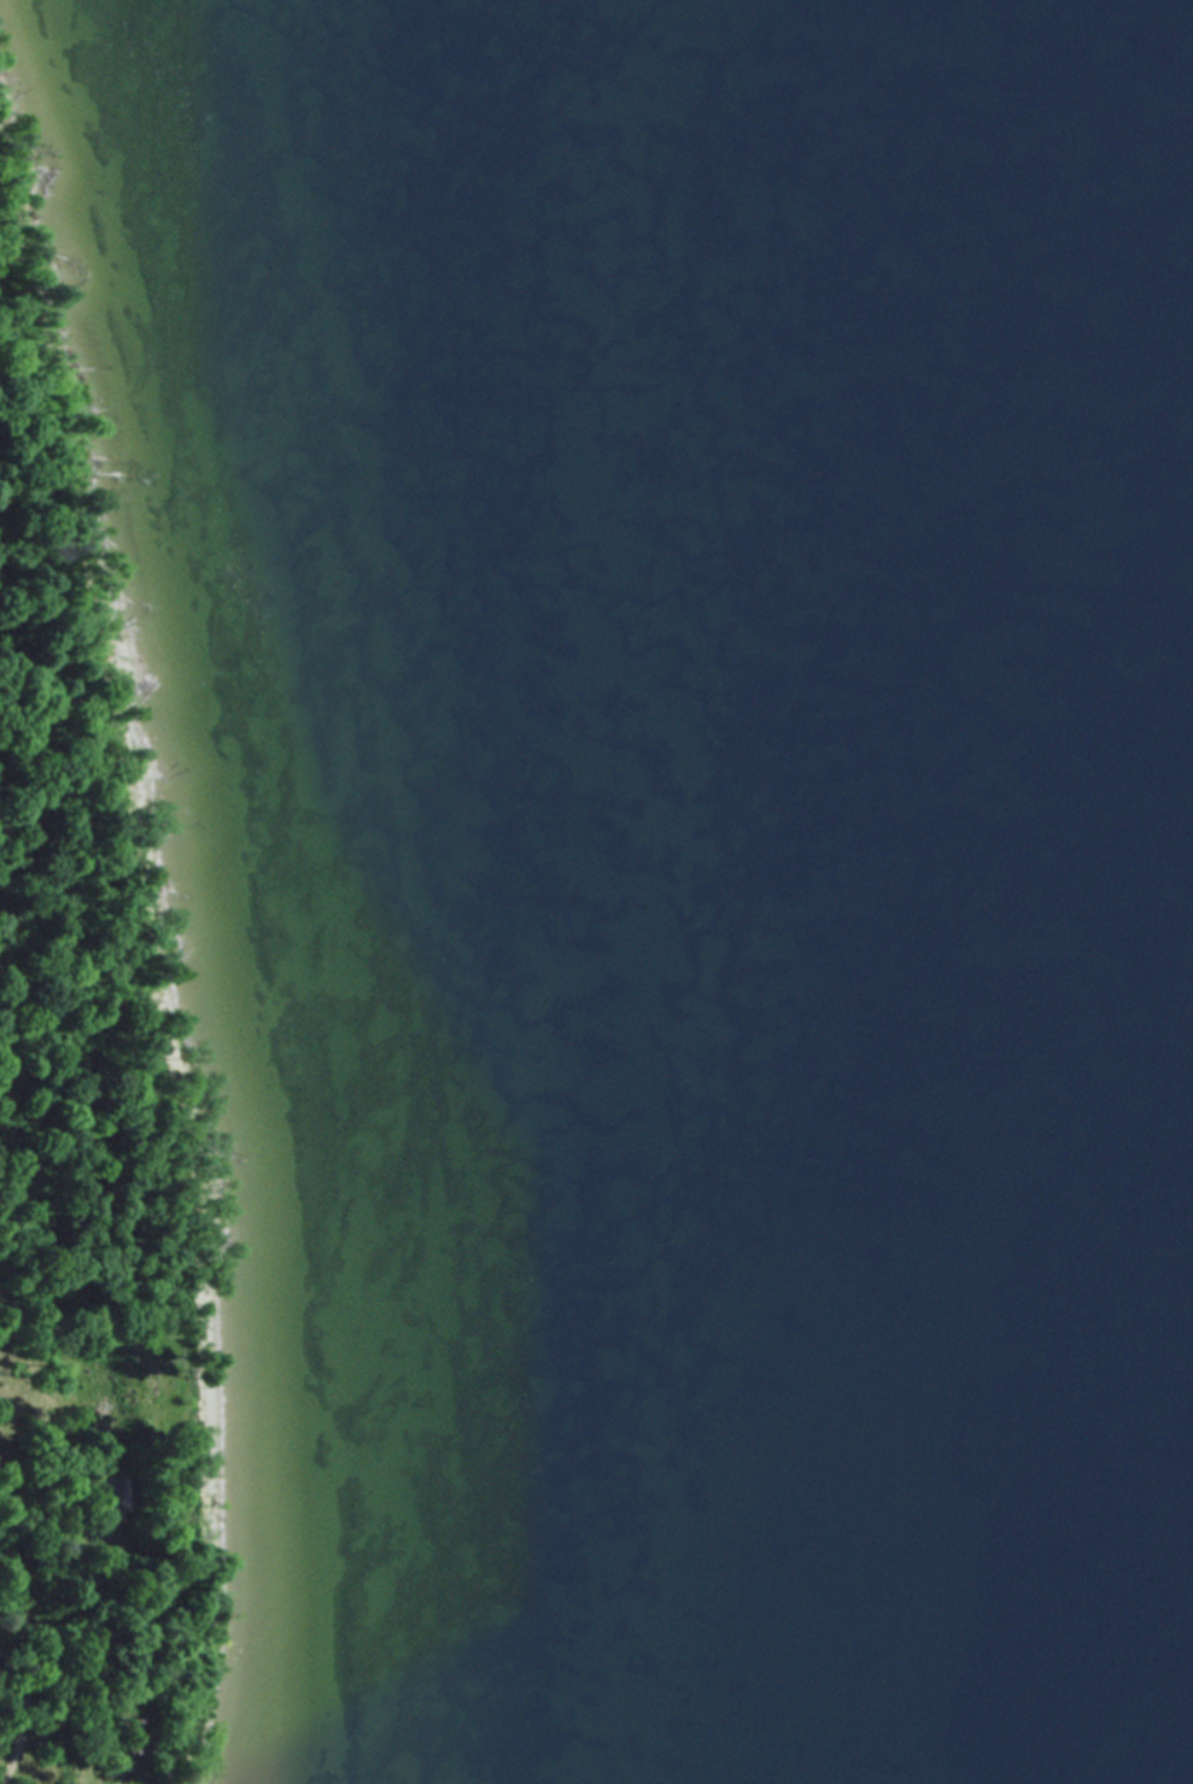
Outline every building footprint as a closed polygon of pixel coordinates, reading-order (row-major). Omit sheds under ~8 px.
[(123,1511),(123,1478),(98,1478),(98,1511),(123,1511)]
